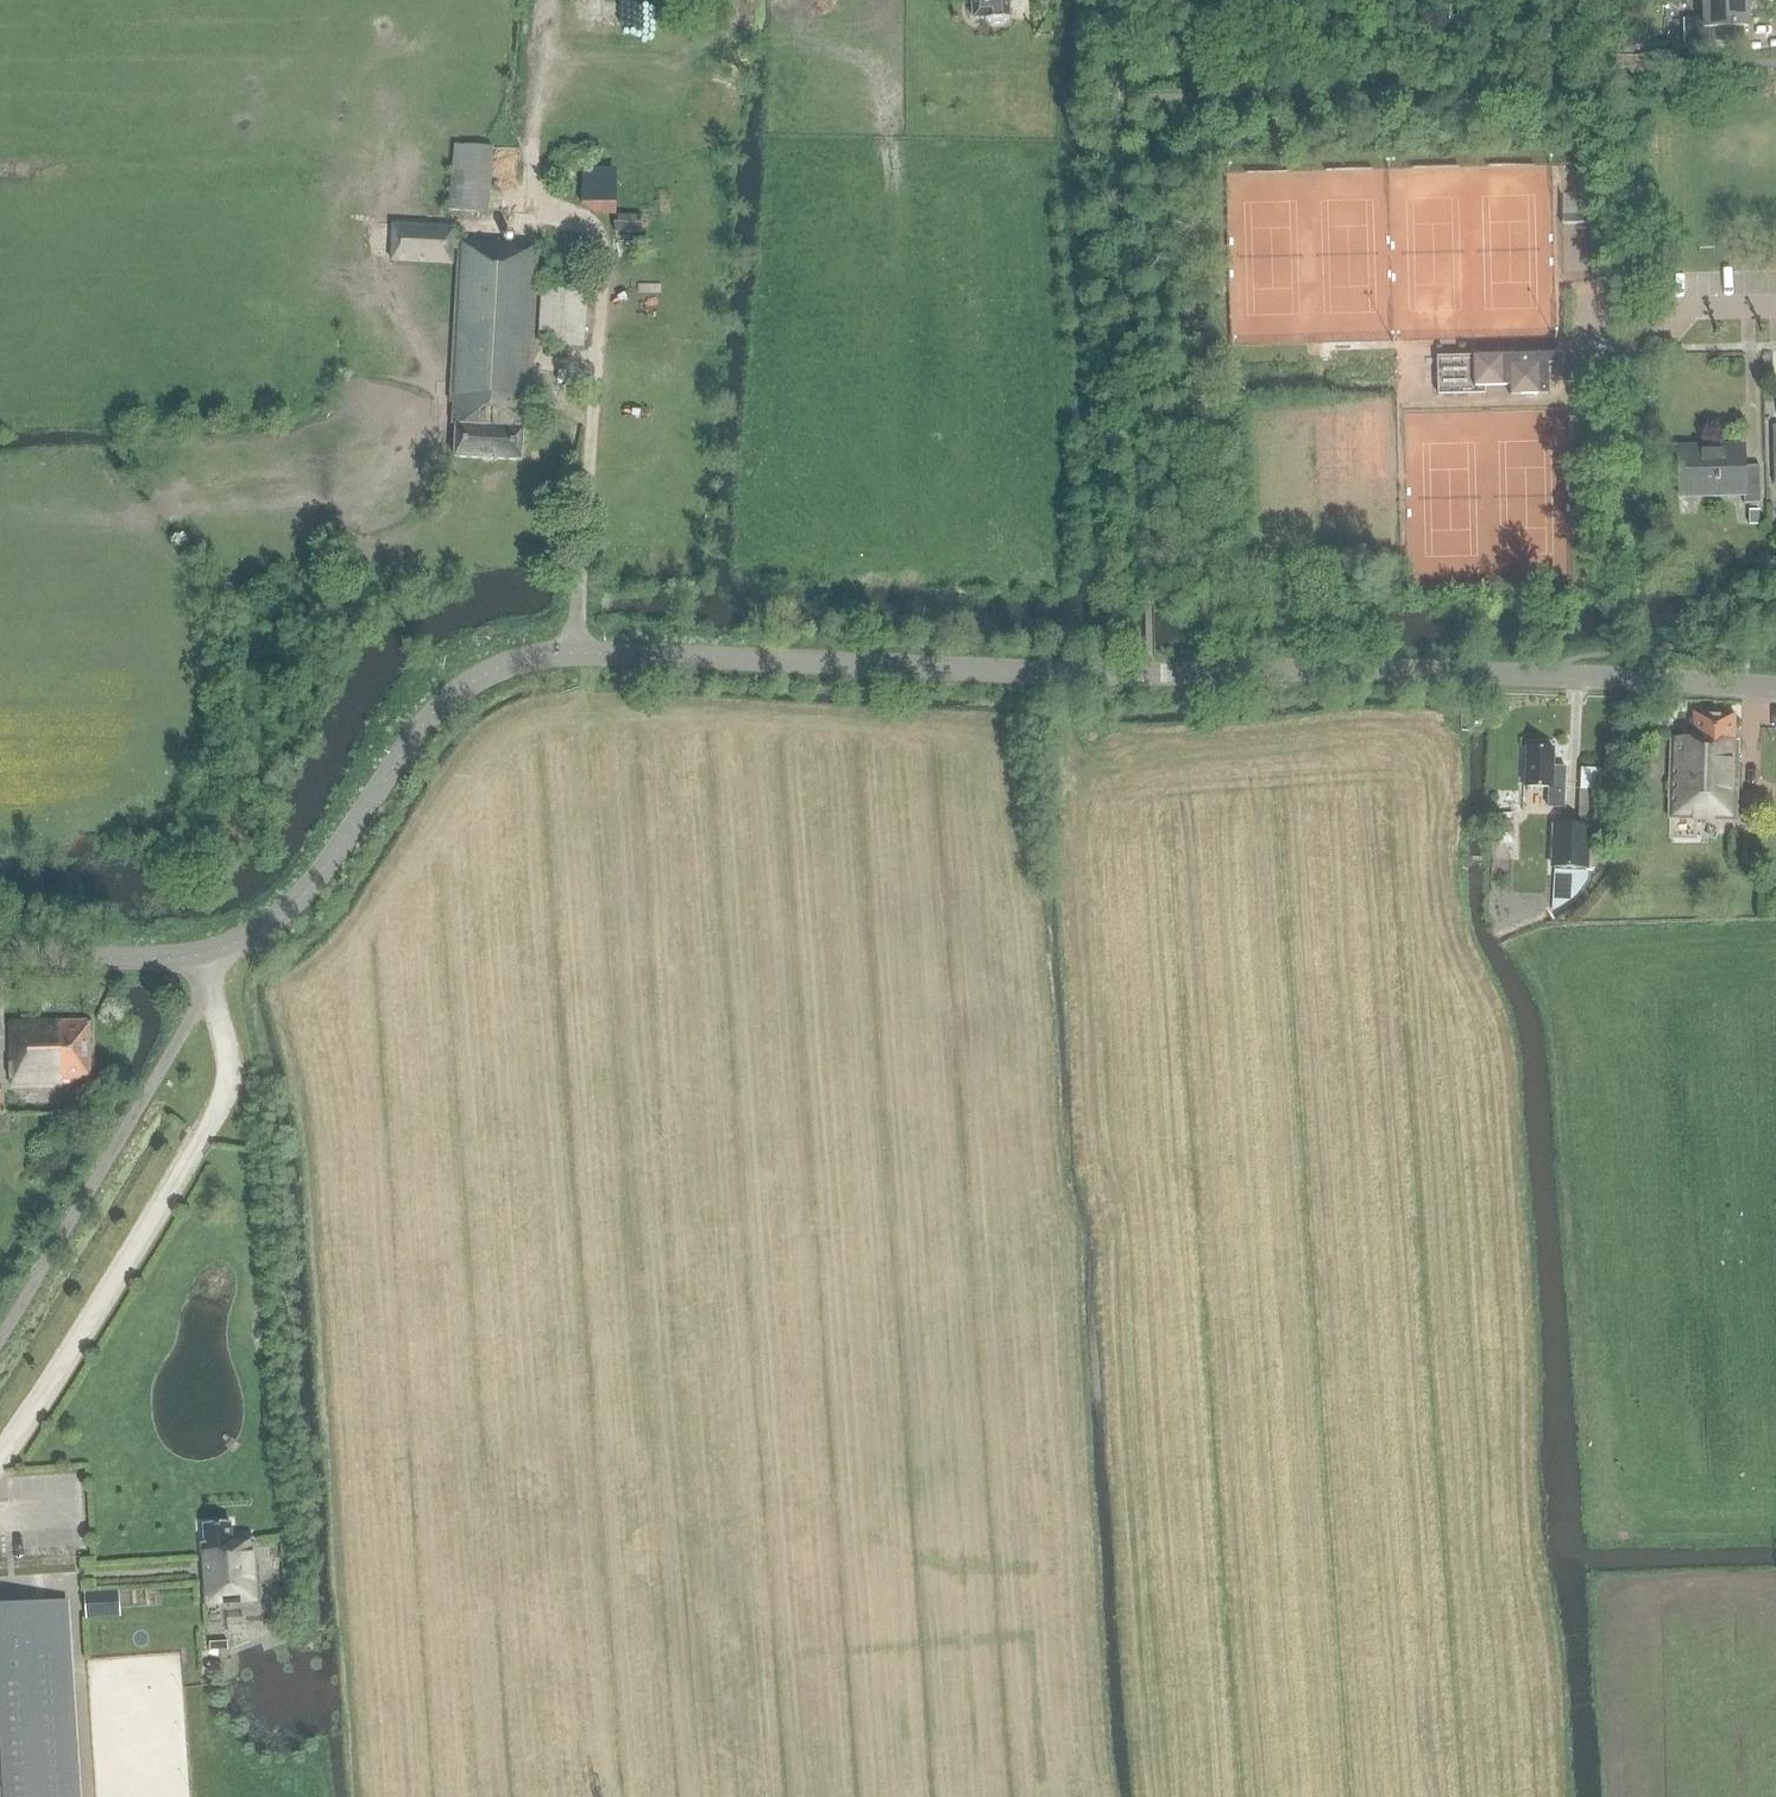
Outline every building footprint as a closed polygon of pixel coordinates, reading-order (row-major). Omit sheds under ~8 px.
[(970,18),(983,19),(984,20),(989,20),(993,24),(1001,24),(1006,19),(1008,19),(1008,0),(971,0),(970,18)] [(1702,1),(1703,20),(1683,20),(1684,44),(1744,42),(1744,27),(1747,27),(1746,0),(1722,0),(1702,1)] [(1634,41),(1623,41),(1623,53),(1634,53),(1634,41)] [(489,214),(493,145),(454,143),(450,211),(489,214)] [(618,171),(583,171),(583,206),(617,206),(618,171)] [(641,214),(614,214),(614,232),(641,232),(641,214)] [(530,399),(533,352),(537,249),(515,248),(515,243),(459,241),(459,233),(453,233),(454,226),(391,224),(390,260),(452,262),(453,248),(458,248),(454,352),(451,402),(455,403),(453,424),(457,425),(455,456),(520,460),(522,428),(525,428),(527,399),(530,399)] [(556,255),(545,254),(545,266),(556,266),(556,255)] [(586,292),(541,290),(539,344),(584,346),(586,292)] [(1436,368),(1438,396),(1476,394),(1476,388),(1509,386),(1510,396),(1547,395),(1546,364),(1520,365),(1519,356),(1481,358),(1481,366),(1436,368)] [(1744,447),(1679,449),(1680,497),(1745,495),(1746,503),(1761,503),(1760,467),(1745,467),(1744,447)] [(1760,510),(1749,510),(1749,525),(1760,525),(1760,510)] [(1673,739),(1670,819),(1736,821),(1738,741),(1734,741),(1735,713),(1693,712),(1692,740),(1673,739)] [(1554,749),(1527,748),(1525,788),(1549,789),(1548,808),(1565,809),(1567,769),(1553,768),(1554,749)] [(1514,843),(1513,814),(1498,814),(1499,843),(1514,843)] [(1588,827),(1556,825),(1554,869),(1585,871),(1588,827)] [(89,1077),(87,1021),(10,1023),(12,1084),(63,1082),(62,1078),(89,1077)] [(258,1601),(254,1540),(231,1541),(230,1522),(204,1524),(205,1543),(202,1543),(205,1604),(258,1601)] [(85,1592),(87,1618),(121,1616),(119,1590),(85,1592)] [(64,1602),(0,1606),(0,1796),(76,1796),(64,1602)]
